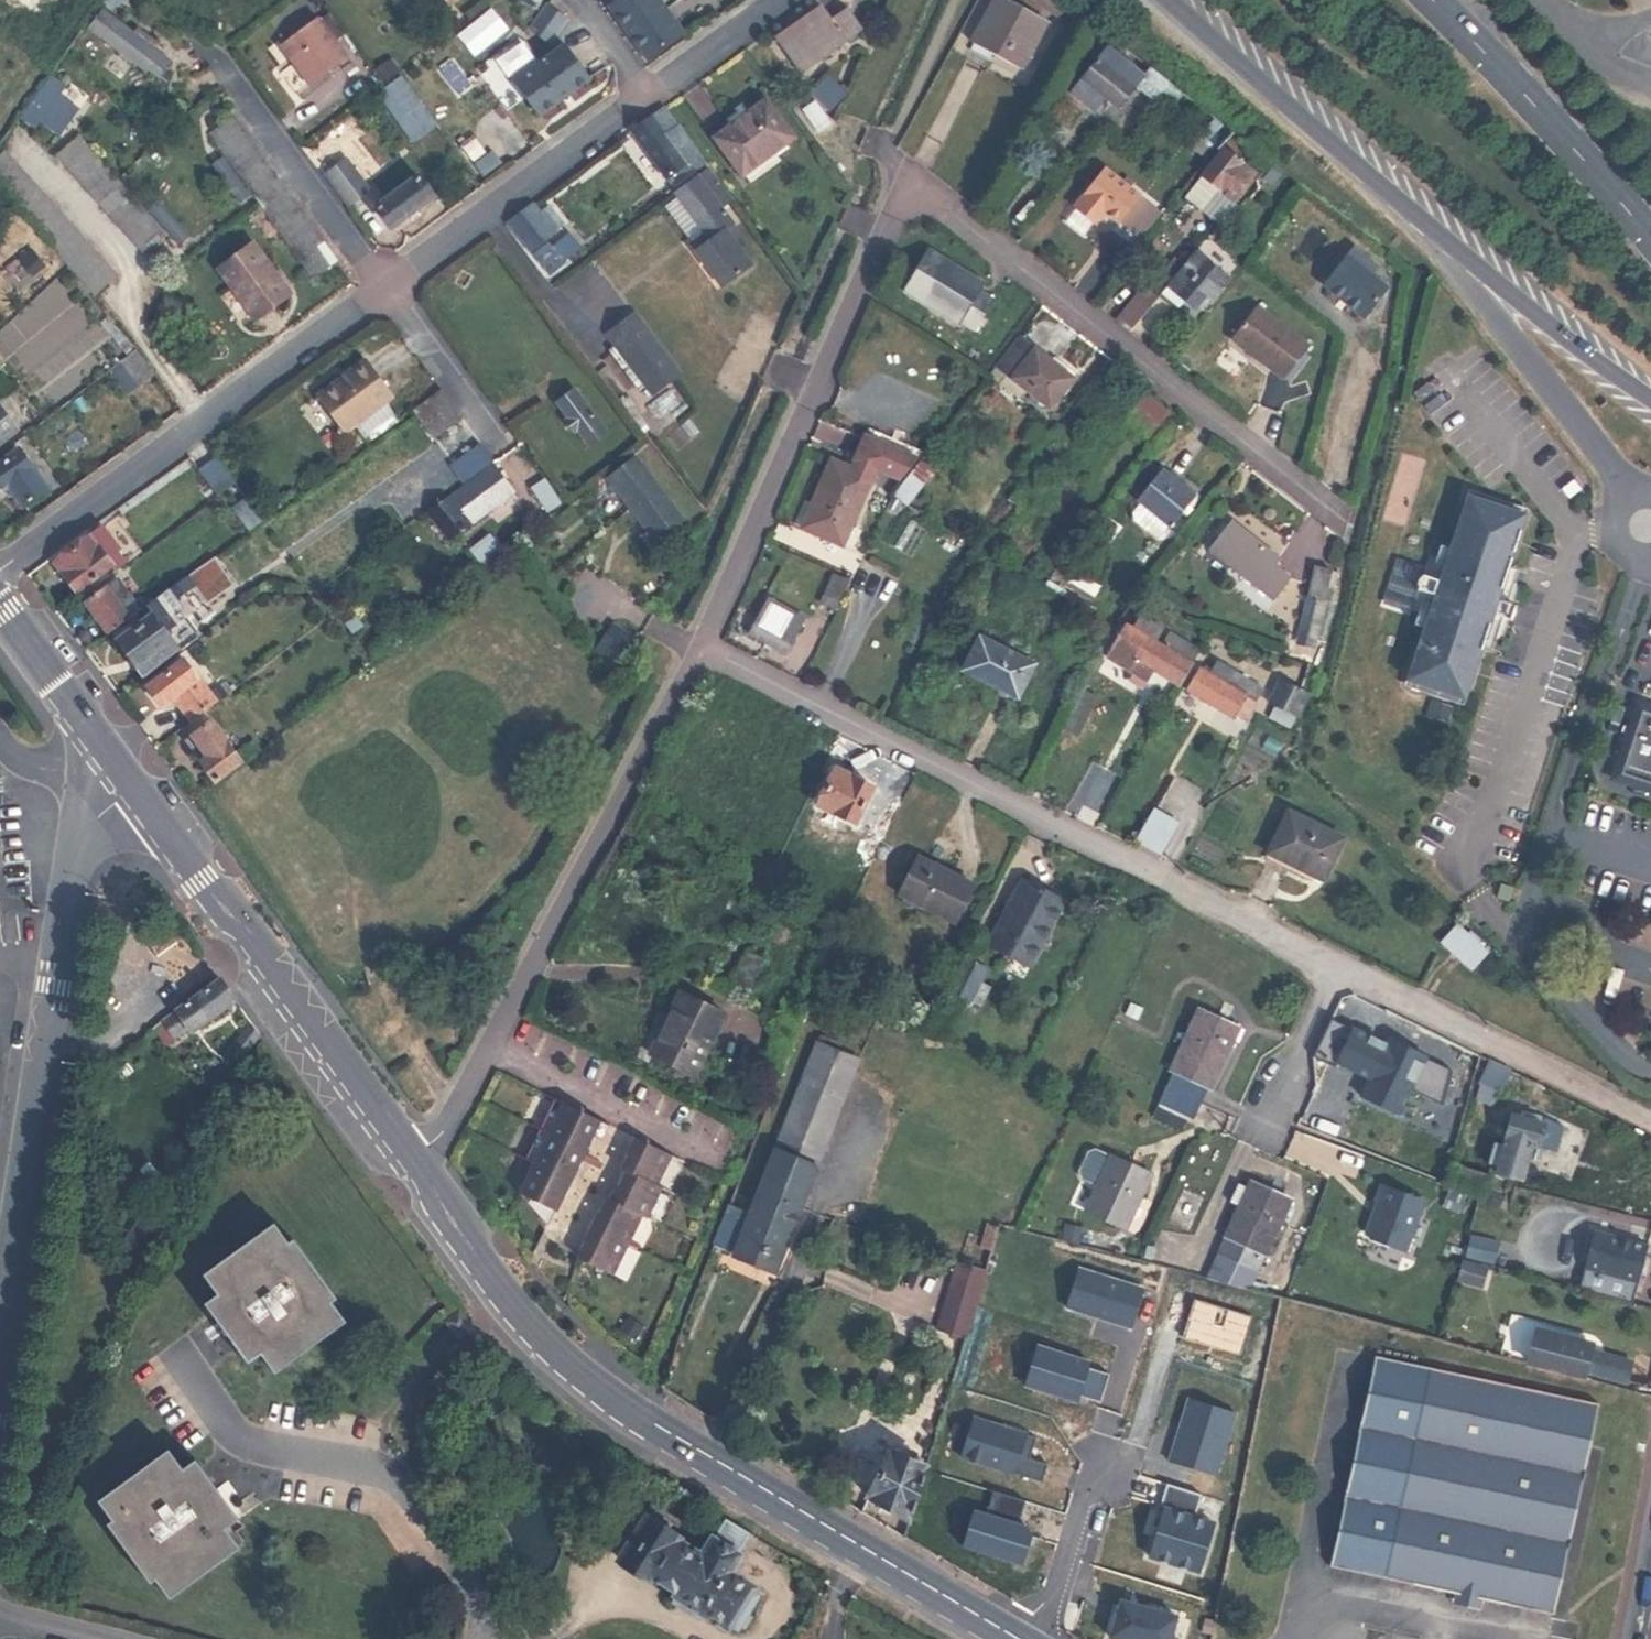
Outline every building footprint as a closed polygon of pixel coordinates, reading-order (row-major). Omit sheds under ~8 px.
[(571,15),(555,0),(535,23),(553,37),(571,15)] [(654,0),(625,0),(616,6),(652,57),(680,37),(654,0)] [(1010,0),(997,0),(973,43),(1020,68),(1047,21),(1010,0)] [(1058,17),(1069,3),(1065,0),(1036,0),(1058,17)] [(802,72),(845,41),(830,19),(821,5),(776,36),(802,72)] [(830,19),(845,41),(861,30),(846,7),(830,19)] [(104,9),(90,25),(105,37),(150,71),(151,69),(162,76),(160,79),(166,86),(173,75),(165,70),(171,59),(154,47),(158,42),(138,28),(134,32),(104,9)] [(348,58),(319,18),(283,44),(312,83),(348,58)] [(539,117),(589,80),(563,45),(538,63),(532,61),(513,75),(513,81),(539,117)] [(1091,59),(1095,63),(1106,48),(1102,45),(1091,59)] [(1169,111),(1183,93),(1151,68),(1150,67),(1143,77),(1106,48),(1095,63),(1071,93),(1087,106),(1098,92),(1105,97),(1118,108),(1136,86),(1169,111)] [(52,72),(20,116),(33,126),(69,77),(55,66),(52,72)] [(436,125),(400,76),(377,93),(412,142),(436,125)] [(845,94),(830,76),(813,91),(828,109),(845,94)] [(160,79),(155,86),(162,92),(166,86),(160,79)] [(1098,92),(1087,106),(1094,112),(1105,97),(1098,92)] [(79,108),(59,93),(40,120),(60,135),(79,108)] [(792,137),(766,101),(716,137),(743,173),(792,137)] [(830,124),(815,101),(802,109),(817,132),(830,124)] [(705,164),(664,107),(631,132),(673,187),(705,164)] [(1225,131),(1216,125),(1204,139),(1213,147),(1225,131)] [(146,249),(164,232),(80,135),(57,155),(142,252),(146,249)] [(484,152),(475,139),(463,148),(473,161),(484,152)] [(1230,194),(1235,199),(1257,173),(1226,148),(1205,175),(1219,186),(1212,196),(1222,203),(1230,194)] [(482,176),(501,162),(492,150),(473,164),(482,176)] [(367,193),(345,163),(329,173),(352,204),(367,193)] [(712,237),(733,222),(722,207),(731,200),(709,168),(678,190),(712,237)] [(1106,169),(1076,207),(1097,224),(1107,212),(1119,222),(1141,196),(1106,169)] [(1189,194),(1223,222),(1239,202),(1235,199),(1230,194),(1222,203),(1212,196),(1219,186),(1205,175),(1189,194)] [(433,197),(419,177),(376,208),(391,228),(433,197)] [(697,248),(712,237),(678,190),(663,202),(697,248)] [(556,232),(535,203),(511,221),(531,250),(556,232)] [(764,264),(733,222),(712,237),(697,248),(728,291),(764,264)] [(571,235),(553,247),(564,261),(581,249),(571,235)] [(291,295),(253,244),(219,268),(256,320),(291,295)] [(564,261),(553,247),(551,244),(536,256),(551,276),(566,265),(564,261)] [(1176,279),(1170,285),(1186,298),(1195,305),(1198,301),(1203,305),(1210,295),(1212,297),(1220,287),(1219,286),(1228,275),(1199,250),(1187,265),(1176,279)] [(1363,321),(1365,322),(1387,292),(1373,281),(1379,273),(1354,251),(1324,289),(1363,321)] [(991,286),(937,252),(910,294),(965,328),(967,325),(981,333),(1001,302),(986,293),(991,286)] [(1166,271),(1176,279),(1187,265),(1177,257),(1166,271)] [(1186,298),(1170,285),(1166,291),(1181,304),(1186,298)] [(1395,351),(1405,306),(1398,300),(1387,292),(1365,322),(1384,332),(1381,347),(1395,351)] [(1405,306),(1407,294),(1399,292),(1398,300),(1405,306)] [(1143,294),(1138,297),(1152,308),(1158,300),(1151,295),(1146,296),(1143,294)] [(1138,296),(1118,319),(1133,331),(1152,308),(1138,297),(1138,296)] [(1256,302),(1230,335),(1284,377),(1310,343),(1256,302)] [(646,384),(674,363),(636,312),(608,332),(646,384)] [(1037,347),(1020,334),(996,364),(1013,377),(1037,347)] [(1074,377),(1037,347),(1013,377),(1051,405),(1074,377)] [(154,373),(136,348),(121,359),(139,384),(154,373)] [(121,359),(107,370),(126,394),(139,384),(121,359)] [(680,371),(674,363),(646,384),(651,391),(680,371)] [(607,431),(577,387),(558,400),(568,414),(565,416),(575,430),(578,428),(588,443),(607,431)] [(454,404),(442,389),(413,411),(424,425),(454,404)] [(1169,413),(1147,395),(1131,415),(1153,433),(1169,413)] [(434,438),(464,418),(454,404),(424,425),(434,438)] [(0,407),(0,442),(17,428),(0,407)] [(872,428),(868,436),(918,458),(923,452),(872,428)] [(467,481),(494,460),(473,431),(445,452),(467,481)] [(918,458),(868,436),(858,459),(860,460),(855,470),(833,461),(802,526),(843,544),(876,468),(900,480),(918,458)] [(18,448),(0,462),(0,483),(3,488),(8,485),(23,507),(47,489),(18,448)] [(636,455),(605,477),(650,538),(680,517),(636,455)] [(237,482),(218,457),(202,469),(220,494),(237,482)] [(494,464),(431,512),(452,539),(515,491),(494,464)] [(1196,495),(1165,470),(1140,501),(1143,504),(1171,526),(1172,527),(1196,495)] [(1415,684),(1417,679),(1416,678),(1480,499),(1528,516),(1464,697),(1426,682),(1423,687),(1468,702),(1487,646),(1496,649),(1507,617),(1513,619),(1518,607),(1511,605),(1523,572),(1514,569),(1535,512),(1476,491),(1456,549),(1448,546),(1437,578),(1429,575),(1424,588),(1432,591),(1421,622),(1429,626),(1409,681),(1415,684)] [(250,530),(265,519),(249,498),(234,509),(250,530)] [(1416,678),(1417,679),(1426,682),(1464,697),(1528,516),(1480,499),(1416,678)] [(1171,526),(1143,504),(1136,512),(1137,521),(1160,539),(1171,526)] [(1233,521),(1224,531),(1238,542),(1246,532),(1233,521)] [(103,526),(91,535),(108,559),(118,552),(120,550),(103,526)] [(1238,542),(1224,531),(1212,548),(1275,598),(1291,577),(1276,565),(1280,560),(1246,532),(1238,542)] [(109,566),(114,571),(125,562),(118,552),(108,559),(91,535),(56,561),(77,589),(109,566)] [(492,535),(474,549),(483,562),(492,556),(502,548),(492,535)] [(502,548),(492,556),(495,560),(505,552),(502,548)] [(1332,560),(1315,557),(1310,588),(1328,590),(1332,560)] [(827,594),(841,601),(851,582),(837,574),(827,594)] [(109,630),(128,617),(122,609),(133,601),(117,579),(87,601),(109,630)] [(1321,628),(1326,593),(1310,590),(1304,625),(1321,628)] [(802,615),(766,597),(748,633),(784,651),(802,615)] [(173,639),(165,629),(153,613),(119,638),(139,664),(173,639)] [(136,666),(143,675),(198,635),(183,617),(165,629),(173,639),(139,664),(136,666)] [(1142,617),(1134,631),(1155,644),(1162,629),(1142,617)] [(1156,672),(1181,686),(1193,665),(1163,648),(1155,644),(1134,631),(1127,627),(1107,660),(1137,677),(1149,684),(1156,672)] [(1163,648),(1193,665),(1201,652),(1172,635),(1163,648)] [(1036,665),(982,637),(964,669),(1019,697),(1036,665)] [(175,696),(192,719),(233,689),(226,680),(207,693),(183,658),(146,686),(160,705),(175,696)] [(1213,676),(1203,671),(1191,692),(1236,718),(1237,716),(1248,721),(1265,691),(1243,677),(1241,680),(1234,675),(1235,673),(1220,664),(1213,676)] [(1137,677),(1133,684),(1145,691),(1149,684),(1137,677)] [(1426,682),(1417,679),(1415,684),(1415,686),(1422,689),(1423,687),(1426,682)] [(1309,694),(1281,682),(1271,705),(1303,718),(1309,694)] [(1083,692),(1065,731),(1077,737),(1095,698),(1083,692)] [(1637,707),(1631,726),(1625,725),(1623,726),(1621,730),(1622,733),(1628,735),(1617,768),(1639,776),(1638,779),(1641,780),(1640,781),(1647,784),(1647,782),(1650,783),(1650,711),(1637,707)] [(185,739),(215,780),(242,760),(243,762),(262,747),(254,738),(236,751),(212,719),(185,739)] [(888,830),(915,775),(893,763),(866,818),(888,830)] [(872,788),(836,769),(816,805),(852,825),(872,788)] [(1178,823),(1155,809),(1138,840),(1161,854),(1178,823)] [(857,836),(879,847),(888,830),(866,818),(857,836)] [(1345,843),(1290,819),(1269,861),(1325,886),(1345,843)] [(973,885),(918,858),(900,895),(955,923),(973,885)] [(1065,902),(1024,880),(989,946),(1030,967),(1065,902)] [(1513,889),(1501,885),(1497,898),(1509,902),(1513,889)] [(1492,953),(1460,928),(1445,946),(1477,971),(1491,956),(1492,953)] [(175,929),(156,942),(161,951),(181,936),(175,929)] [(181,936),(161,951),(163,953),(183,940),(181,936)] [(761,958),(746,951),(731,980),(746,988),(761,958)] [(212,953),(209,956),(221,972),(224,969),(212,953)] [(221,972),(209,956),(206,958),(218,974),(221,972)] [(964,959),(952,981),(978,985),(987,971),(964,959)] [(93,982),(100,984),(102,972),(104,966),(105,964),(96,964),(93,982)] [(225,978),(167,1020),(178,1036),(193,1025),(198,1032),(241,1001),(225,978)] [(960,984),(942,1015),(960,1026),(978,996),(960,984)] [(655,1054),(693,1075),(726,1013),(684,991),(671,1015),(675,1016),(655,1054)] [(1176,1075),(1169,1090),(1202,1105),(1208,1090),(1212,1091),(1233,1042),(1239,1029),(1202,1011),(1172,1073),(1176,1075)] [(1456,1068),(1332,1014),(1314,1055),(1364,1077),(1356,1096),(1399,1114),(1409,1091),(1440,1105),(1456,1068)] [(235,1058),(266,1036),(259,1026),(227,1048),(235,1058)] [(1246,1032),(1239,1029),(1233,1042),(1240,1046),(1246,1032)] [(826,1033),(820,1047),(837,1054),(843,1040),(826,1033)] [(732,1201),(715,1246),(778,1272),(804,1207),(863,1064),(837,1054),(820,1047),(753,1210),(732,1201)] [(1519,1074),(1489,1059),(1482,1085),(1502,1094),(1507,1097),(1519,1074)] [(1502,1094),(1482,1085),(1479,1099),(1496,1108),(1502,1094)] [(1202,1105),(1169,1090),(1162,1104),(1188,1118),(1195,1121),(1202,1105)] [(536,1204),(553,1227),(567,1196),(569,1191),(580,1167),(583,1162),(584,1160),(586,1154),(592,1141),(594,1136),(598,1137),(606,1141),(613,1126),(554,1098),(527,1157),(540,1163),(527,1192),(539,1198),(536,1204)] [(1188,1118),(1162,1104),(1155,1119),(1182,1131),(1188,1118)] [(1506,1154),(1499,1153),(1496,1166),(1497,1166),(1503,1168),(1502,1175),(1525,1181),(1526,1181),(1534,1147),(1559,1153),(1566,1126),(1547,1118),(1546,1123),(1516,1117),(1513,1126),(1508,1126),(1506,1136),(1510,1138),(1509,1146),(1506,1154)] [(587,1249),(582,1259),(586,1261),(616,1275),(630,1245),(645,1214),(650,1217),(663,1188),(658,1185),(673,1154),(639,1138),(631,1153),(633,1154),(630,1160),(625,1170),(630,1172),(626,1181),(623,1187),(622,1186),(615,1200),(611,1198),(607,1208),(604,1214),(602,1214),(589,1243),(590,1243),(587,1249)] [(1479,1185),(1481,1175),(1472,1172),(1478,1147),(1468,1143),(1457,1178),(1479,1185)] [(1501,1145),(1499,1153),(1506,1154),(1509,1146),(1501,1145)] [(1084,1180),(1099,1188),(1113,1160),(1097,1152),(1091,1155),(1082,1173),(1084,1180)] [(605,1163),(586,1154),(584,1160),(603,1169),(605,1163)] [(1099,1188),(1087,1214),(1123,1232),(1150,1176),(1114,1158),(1113,1160),(1099,1188)] [(1491,1189),(1494,1178),(1481,1175),(1479,1185),(1491,1189)] [(1214,1280),(1258,1292),(1289,1220),(1295,1205),(1297,1200),(1258,1182),(1255,1188),(1246,1208),(1214,1280)] [(1236,1204),(1246,1208),(1255,1188),(1245,1184),(1236,1204)] [(1424,1200),(1378,1184),(1360,1236),(1406,1252),(1424,1200)] [(1295,1205),(1289,1220),(1298,1224),(1305,1209),(1295,1205)] [(1506,1210),(1494,1205),(1489,1216),(1502,1221),(1506,1210)] [(994,1251),(1002,1227),(988,1223),(981,1246),(994,1251)] [(1066,1225),(1062,1241),(1077,1244),(1081,1229),(1066,1225)] [(217,1296),(205,1305),(246,1365),(259,1356),(272,1376),(338,1330),(324,1309),(331,1305),(290,1245),(284,1250),(269,1230),(204,1276),(217,1296)] [(834,1230),(829,1242),(843,1247),(848,1236),(834,1230)] [(1632,1303),(1647,1246),(1594,1232),(1579,1289),(1632,1303)] [(988,1272),(959,1262),(937,1329),(967,1337),(988,1272)] [(1146,1287),(1079,1266),(1065,1310),(1112,1324),(1133,1330),(1146,1287)] [(1543,1327),(1541,1331),(1596,1345),(1597,1341),(1543,1327)] [(1533,1362),(1586,1376),(1588,1377),(1589,1370),(1630,1381),(1635,1359),(1594,1349),(1596,1345),(1541,1331),(1533,1362)] [(1095,1358),(1036,1338),(1020,1384),(1080,1405),(1083,1396),(1103,1402),(1112,1375),(1092,1368),(1095,1358)] [(1394,1579),(1465,1592),(1493,1598),(1563,1611),(1602,1401),(1433,1371),(1378,1358),(1377,1360),(1338,1570),(1394,1579)] [(1234,1410),(1183,1396),(1165,1461),(1215,1475),(1234,1410)] [(1031,1433),(973,1415),(958,1463),(1017,1481),(1020,1471),(1042,1478),(1052,1446),(1029,1439),(1031,1433)] [(889,1448),(868,1496),(910,1522),(927,1466),(889,1448)] [(165,1453),(95,1502),(108,1523),(104,1527),(144,1585),(150,1581),(165,1601),(234,1553),(219,1532),(233,1523),(192,1464),(179,1473),(165,1453)] [(1200,1494),(1167,1485),(1145,1556),(1204,1574),(1219,1523),(1193,1516),(1200,1494)] [(1025,1501),(993,1491),(986,1513),(974,1510),(962,1547),(1022,1565),(1031,1536),(1026,1526),(1018,1523),(1025,1501)] [(716,1509),(709,1505),(704,1510),(715,1519),(720,1512),(716,1509)] [(726,1569),(751,1531),(726,1516),(701,1554),(674,1536),(676,1533),(645,1511),(618,1551),(675,1591),(700,1608),(723,1624),(726,1622),(734,1628),(737,1624),(742,1625),(749,1615),(746,1610),(758,1593),(728,1570),(726,1569)] [(694,1615),(700,1608),(675,1591),(670,1597),(694,1615)] [(1493,1598),(1465,1592),(1462,1605),(1490,1611),(1493,1598)] [(1113,1595),(1101,1638),(1168,1638),(1175,1612),(1113,1595)]
